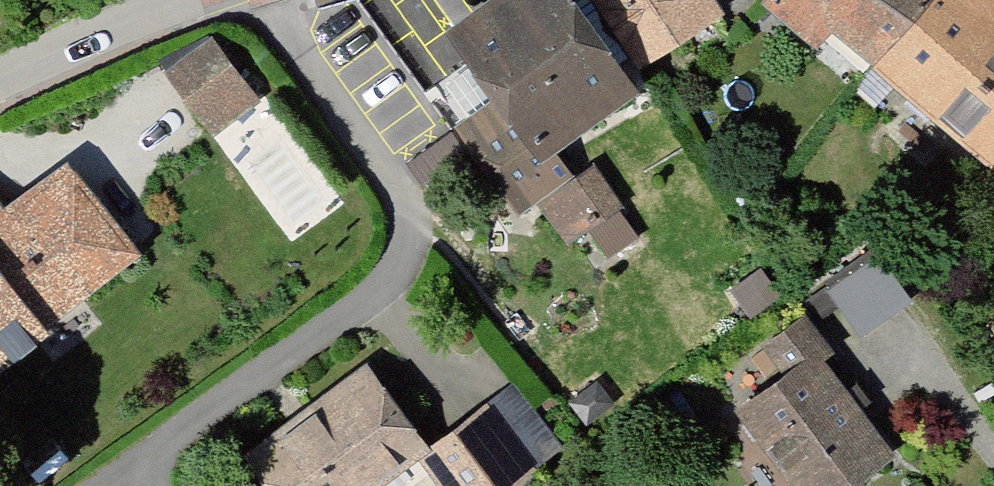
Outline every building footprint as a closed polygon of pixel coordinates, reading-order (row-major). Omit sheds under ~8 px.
[(422,38),(463,98),(432,120),(502,220),(515,211),(542,249),(567,232),(595,273),(629,244),(579,175),(561,189),(534,153),(614,95),(549,8),(561,0),(476,0),(422,38)] [(625,75),(709,18),(697,0),(575,0),(625,75)] [(744,12),(787,48),(805,32),(854,75),(911,0),(751,0),(744,12)] [(980,0),(911,0),(854,75),(973,173),(993,145),(993,11),(980,0)] [(165,76),(210,137),(257,105),(214,45),(165,76)] [(136,260),(64,162),(4,206),(0,201),(0,361),(136,260)] [(759,485),(856,485),(900,454),(796,308),(741,347),(762,376),(708,414),(759,485)] [(427,447),(364,365),(245,456),(268,485),(375,485),(427,447)] [(434,440),(466,485),(504,485),(555,451),(510,387),(434,440)]
